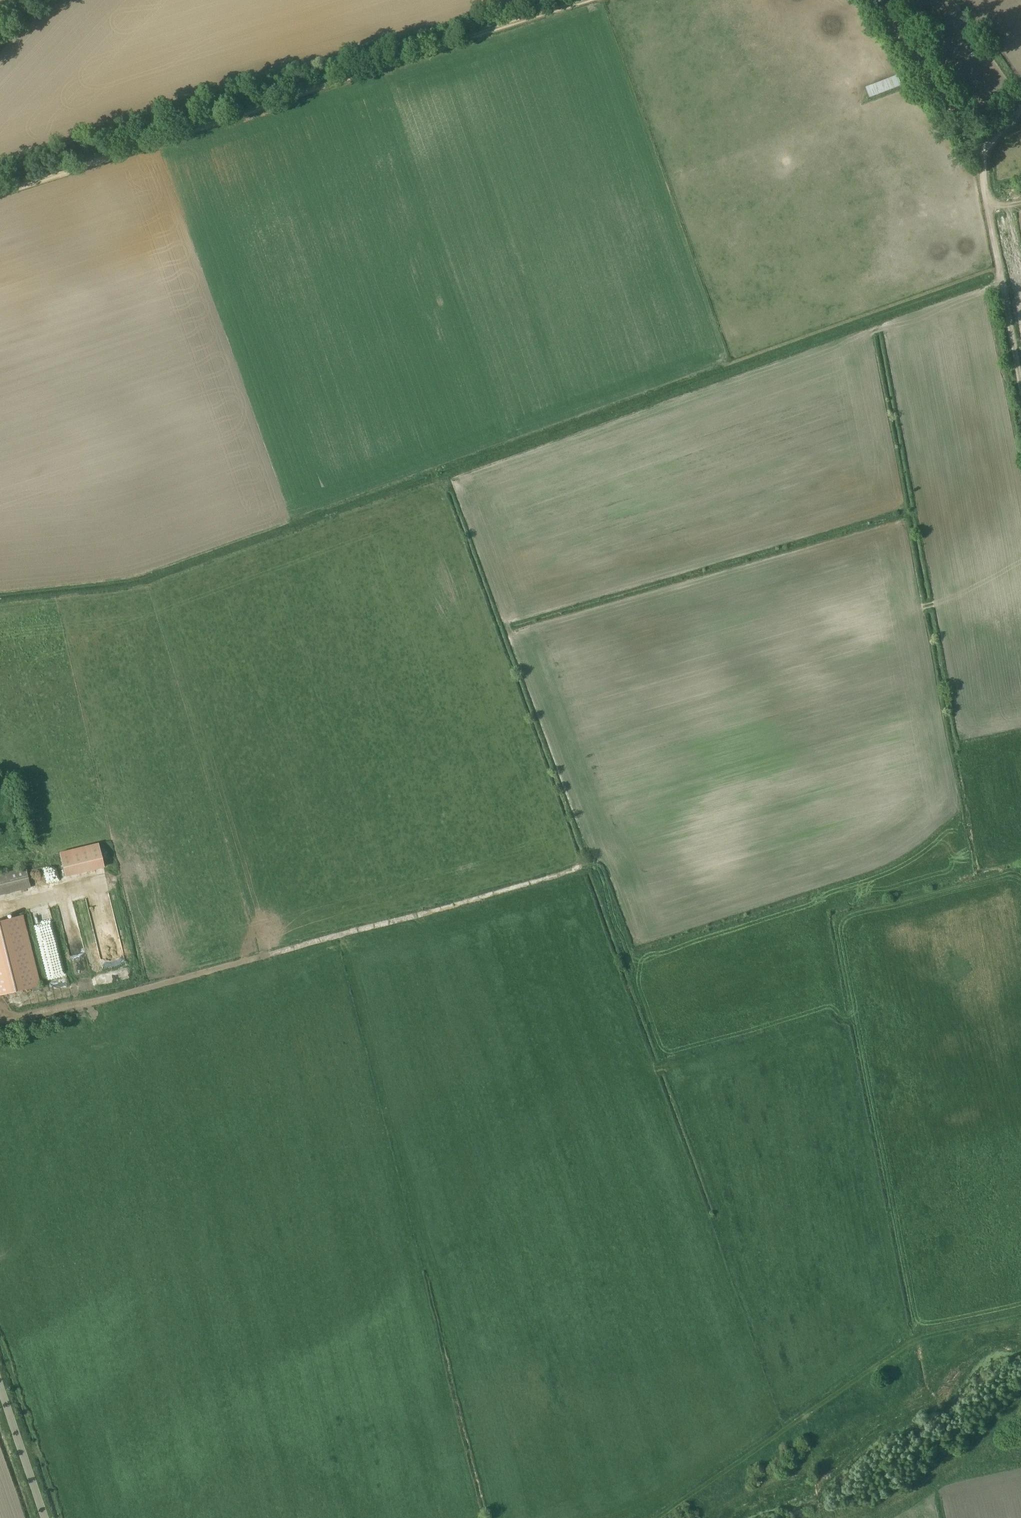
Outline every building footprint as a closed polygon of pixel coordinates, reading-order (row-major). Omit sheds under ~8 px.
[(869,96),(901,84),(897,74),(865,86),(869,96)] [(1011,189),(1013,200),(1020,198),(1020,187),(1011,189)] [(61,874),(101,867),(97,842),(57,848),(61,874)] [(30,886),(25,866),(0,873),(0,893),(30,886)] [(0,920),(0,993),(40,983),(22,914),(0,920)] [(108,951),(105,952),(105,966),(122,965),(121,950),(108,951)]
